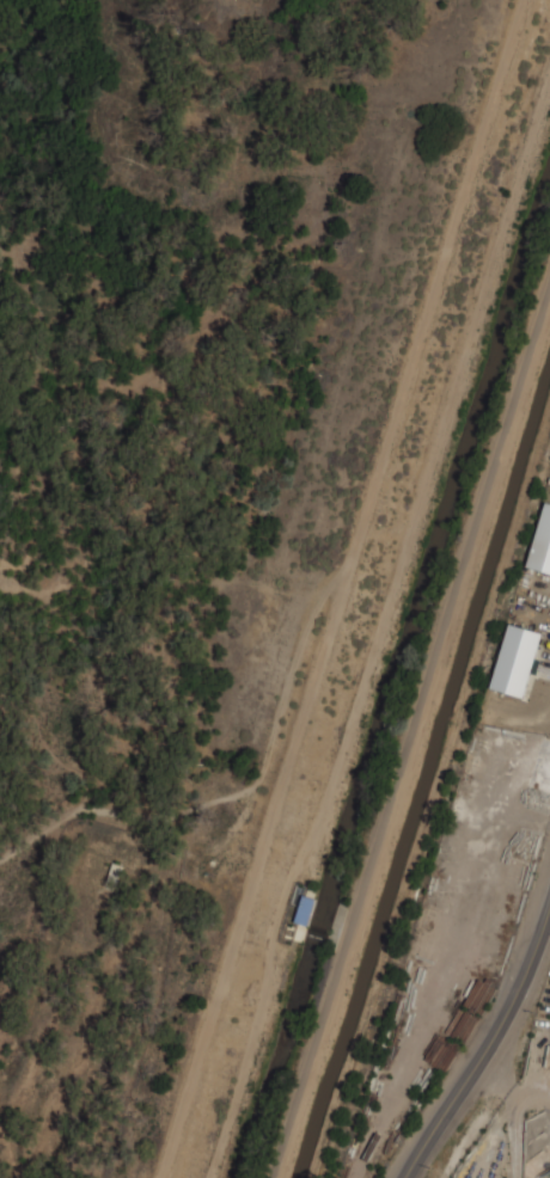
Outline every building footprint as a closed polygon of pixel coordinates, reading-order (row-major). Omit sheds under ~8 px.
[(549,573),(549,504),(545,502),(527,567),(549,573)] [(491,689),(524,697),(542,632),(509,623),(491,689)] [(295,921),(308,925),(317,898),(304,894),(295,921)]
